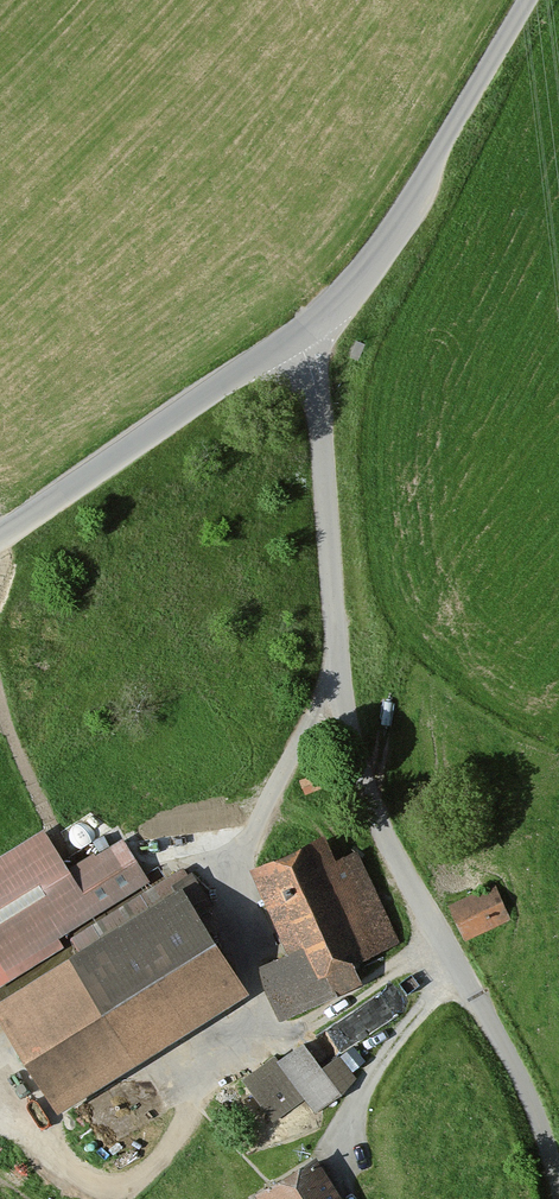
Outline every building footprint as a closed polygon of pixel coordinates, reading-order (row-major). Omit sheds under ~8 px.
[(119,833),(65,866),(45,835),(0,863),(0,974),(149,882),(119,833)] [(417,960),(360,846),(328,862),(318,842),(251,875),(291,955),(262,969),(290,1024),(417,960)] [(496,885),(449,907),(467,943),(513,921),(496,885)] [(239,995),(172,889),(62,958),(129,1064),(239,995)] [(323,1063),(388,1010),(374,993),(309,1045),(323,1063)] [(362,1081),(345,1053),(317,1071),(301,1046),(250,1078),(276,1118),(306,1099),(314,1112),(362,1081)] [(315,1161),(262,1198),(342,1198),(315,1161)]
